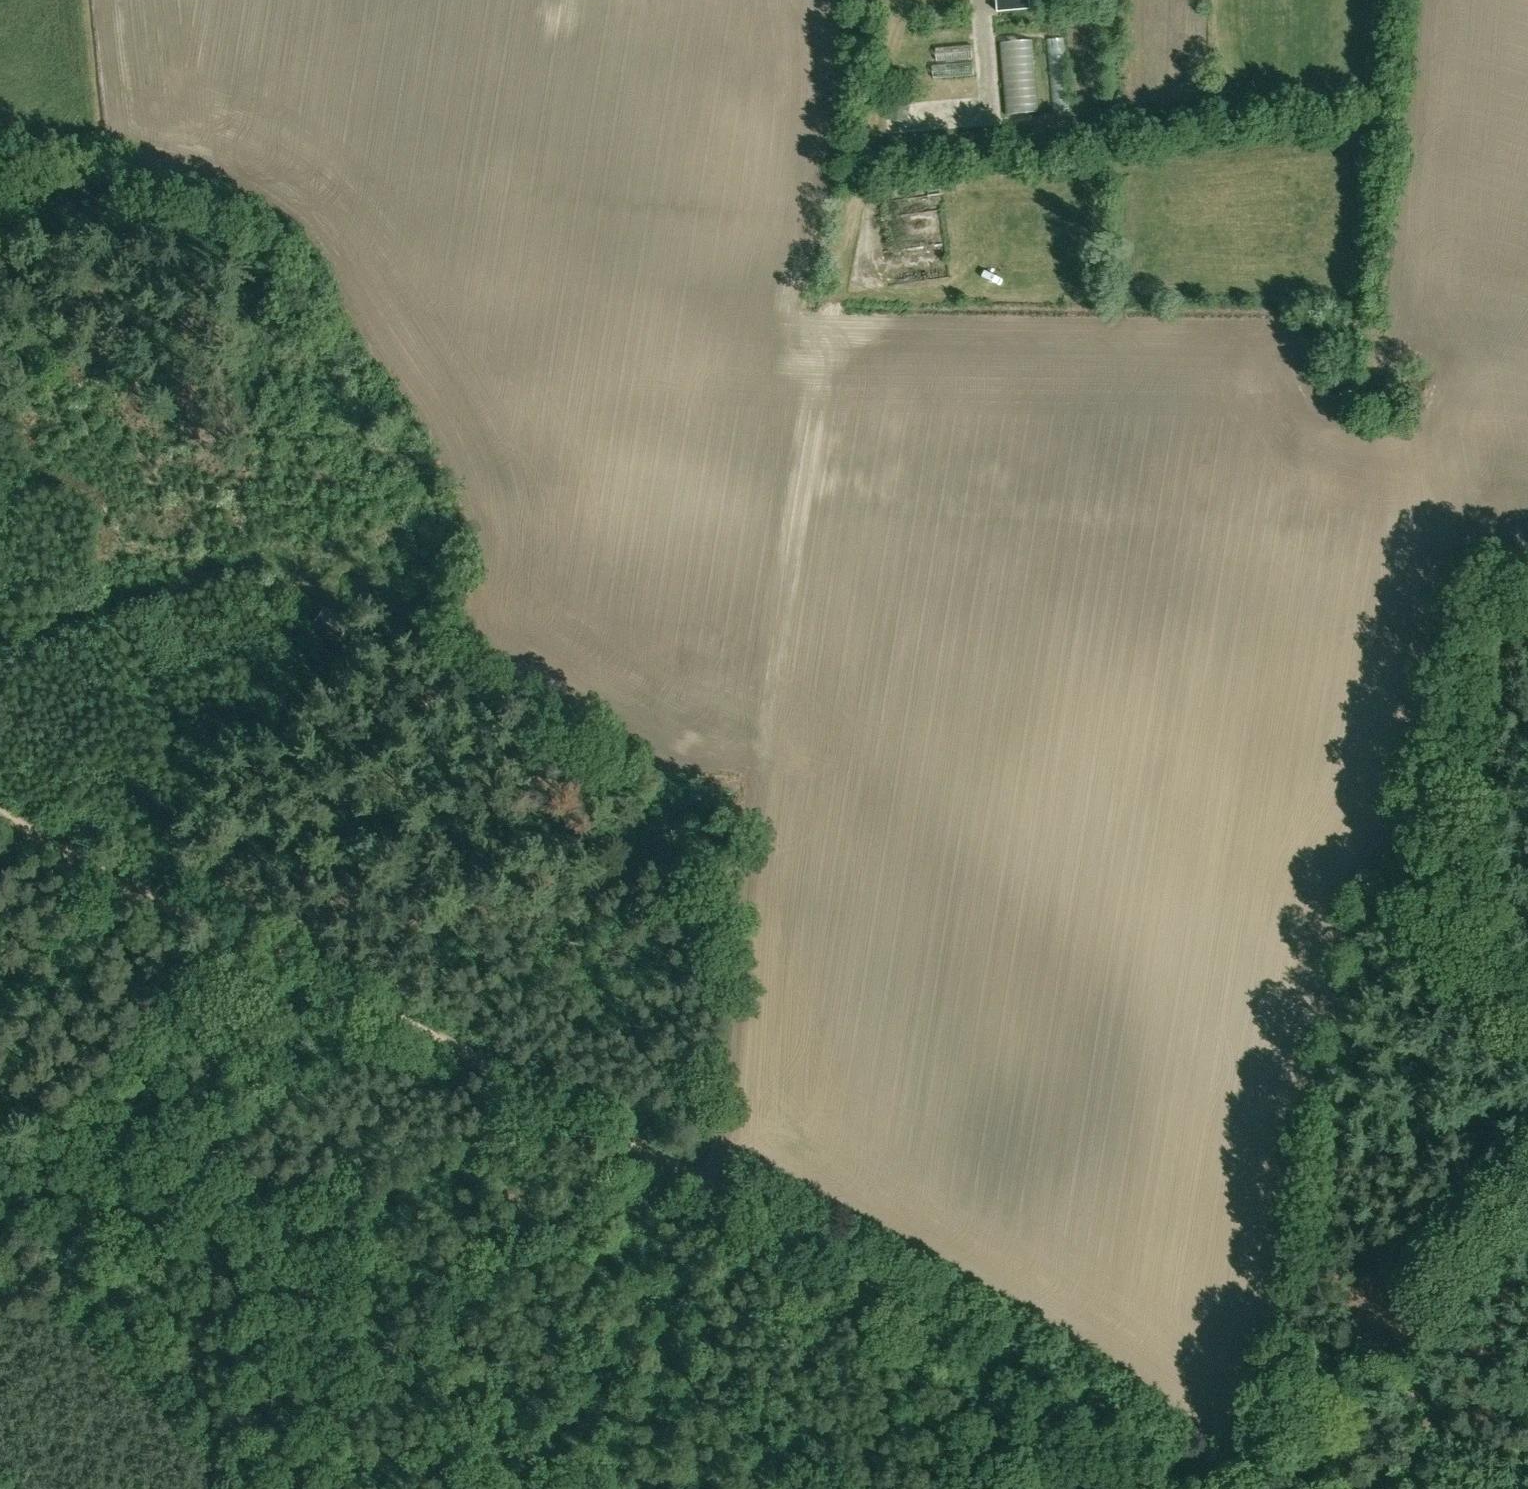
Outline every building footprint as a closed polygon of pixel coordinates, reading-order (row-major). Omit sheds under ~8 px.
[(998,12),(1032,9),(1031,0),(997,0),(998,12)] [(1102,0),(1077,0),(1077,9),(1102,9),(1102,0)] [(897,102),(897,127),(920,128),(920,102),(897,102)]
